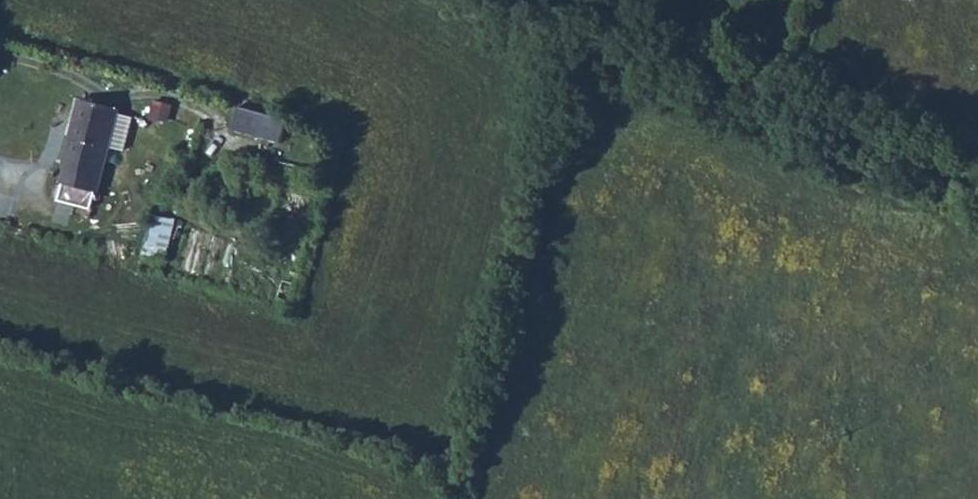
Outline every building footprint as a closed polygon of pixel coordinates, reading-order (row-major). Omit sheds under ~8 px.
[(89,193),(111,109),(81,101),(72,133),(66,132),(57,166),(60,168),(55,183),(89,193)]
